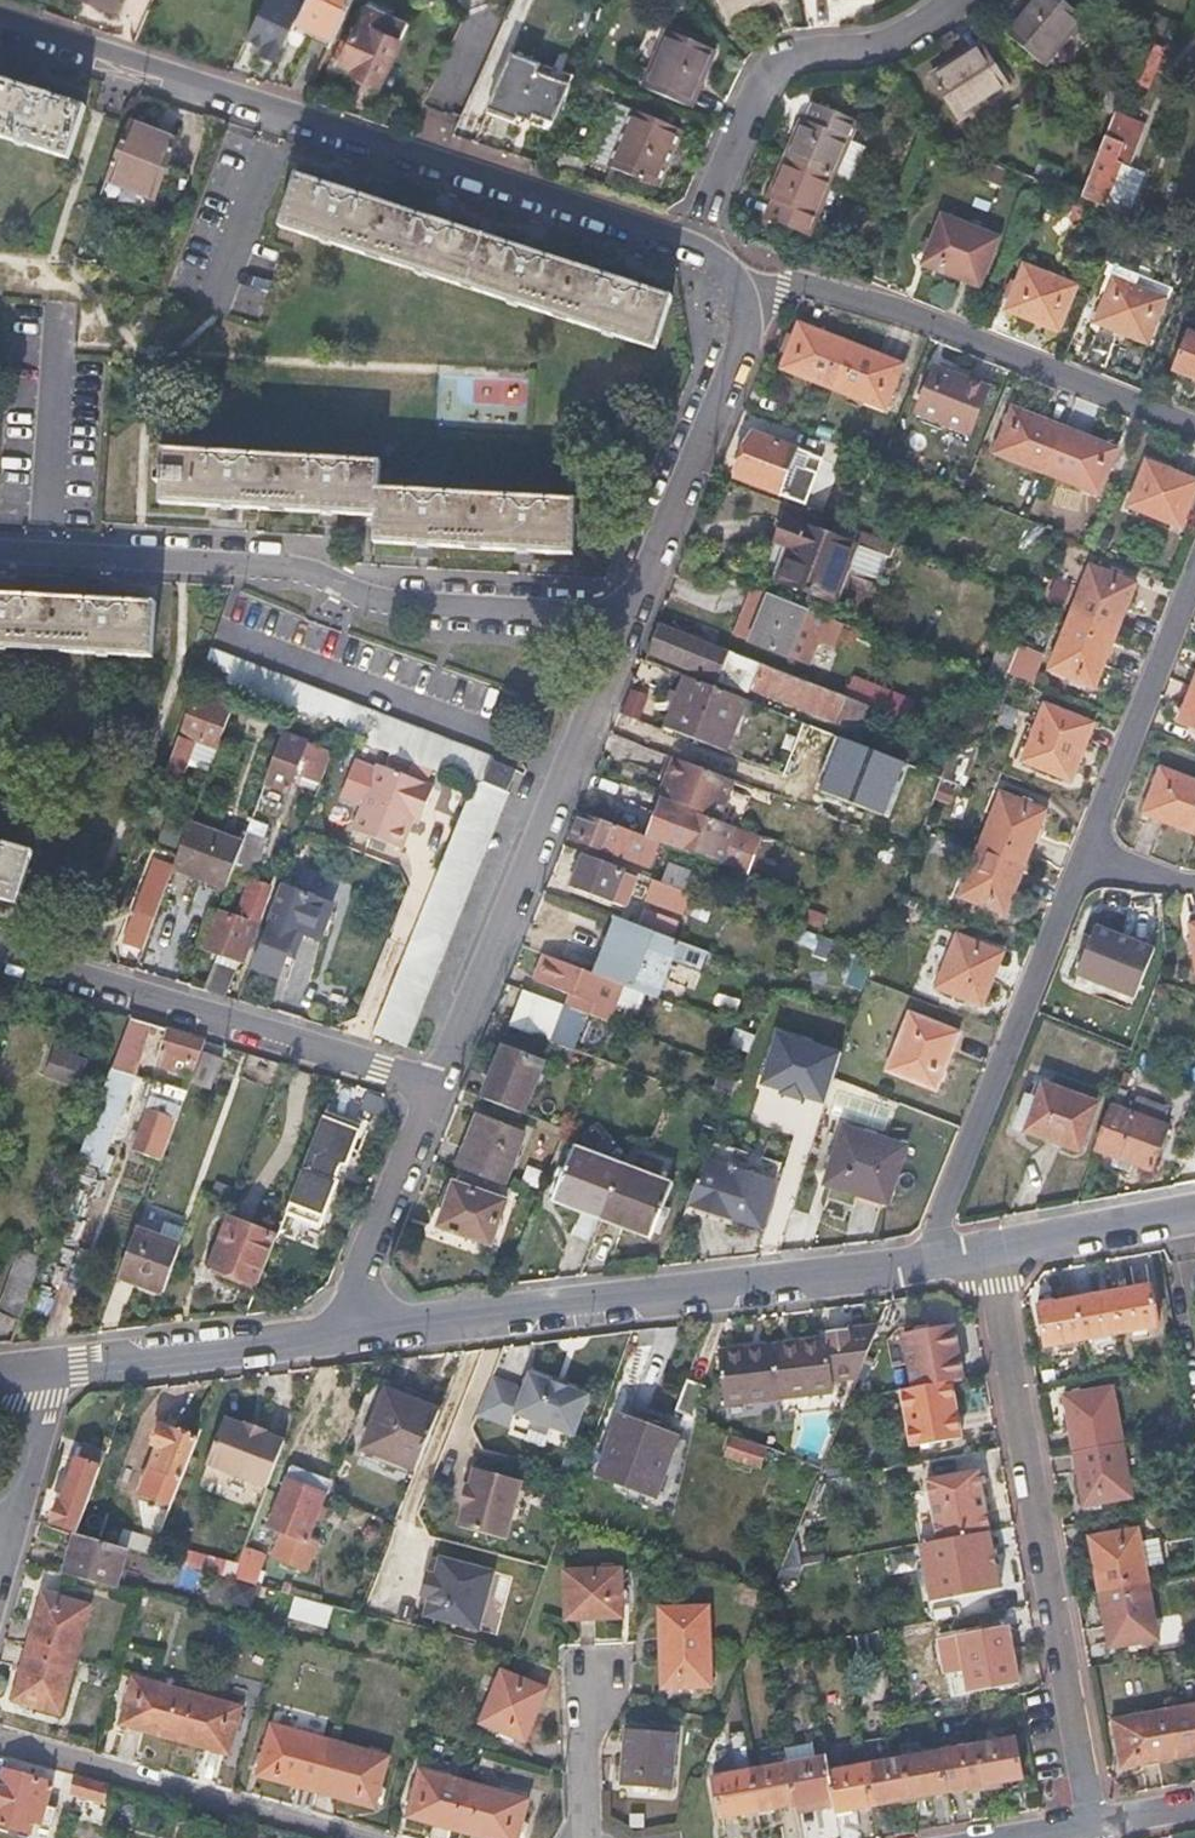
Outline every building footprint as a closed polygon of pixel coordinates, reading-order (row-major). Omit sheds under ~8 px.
[(107,8),(111,0),(90,0),(107,8)] [(245,38),(265,47),(263,53),(275,59),(293,22),(304,0),(263,0),(245,38)] [(293,22),(332,41),(351,0),(304,0),(293,22)] [(727,22),(767,0),(715,0),(727,22)] [(1081,16),(1062,0),(1031,0),(1005,31),(1041,62),(1081,16)] [(375,86),(405,28),(363,9),(335,67),(375,86)] [(688,106),(711,49),(668,31),(645,88),(688,106)] [(1008,84),(982,43),(930,76),(957,118),(1008,84)] [(1142,44),(1126,84),(1143,91),(1159,51),(1142,44)] [(553,135),(572,76),(509,56),(490,114),(553,135)] [(69,160),(85,109),(0,82),(0,138),(69,160)] [(802,120),(785,160),(830,179),(854,121),(814,105),(806,122),(802,120)] [(655,187),(678,131),(635,112),(627,133),(610,127),(594,164),(655,187)] [(1115,112),(1080,201),(1102,210),(1120,165),(1115,162),(1122,143),(1135,149),(1145,125),(1115,112)] [(129,126),(108,182),(159,201),(179,144),(129,126)] [(830,179),(785,160),(769,199),(774,201),(767,218),(808,234),(830,179)] [(296,179),(280,229),(654,350),(671,298),(296,179)] [(980,285),(1000,236),(945,214),(924,263),(980,285)] [(1061,330),(1079,286),(1027,264),(1008,309),(1061,330)] [(1150,343),(1168,299),(1116,278),(1097,321),(1150,343)] [(904,364),(802,323),(783,368),(887,409),(904,364)] [(1190,331),(1175,368),(1194,376),(1194,333),(1190,331)] [(937,369),(919,413),(969,435),(977,416),(987,389),(937,369)] [(1003,426),(1106,467),(1113,447),(1010,406),(1003,426)] [(996,452),(1048,473),(1058,449),(1006,428),(996,452)] [(820,458),(753,433),(737,477),(781,494),(781,492),(804,501),(820,458)] [(1109,469),(1058,449),(1048,473),(1099,494),(1109,469)] [(381,463),(165,451),(162,505),(376,518),(375,544),(574,555),(576,502),(379,491),(381,463)] [(1145,510),(1183,524),(1194,491),(1194,479),(1148,460),(1140,480),(1154,485),(1145,510)] [(1152,487),(1138,481),(1129,505),(1142,511),(1152,487)] [(853,547),(787,520),(776,545),(792,552),(779,582),(832,603),(853,547)] [(1090,565),(1069,616),(1081,620),(1083,616),(1101,621),(1120,576),(1090,565)] [(1081,620),(1061,673),(1096,687),(1139,584),(1120,576),(1101,621),(1083,616),(1081,620)] [(755,641),(773,595),(756,588),(738,634),(755,641)] [(807,609),(773,595),(755,641),(789,655),(807,609)] [(153,658),(156,605),(0,596),(0,649),(153,658)] [(843,624),(807,609),(789,655),(810,663),(818,644),(832,651),(843,624)] [(1061,673),(1081,620),(1069,616),(1049,669),(1061,673)] [(658,642),(655,651),(757,690),(842,722),(840,729),(862,737),(873,708),(844,697),(665,626),(658,642)] [(1021,638),(1009,670),(1034,682),(1046,648),(1021,638)] [(414,936),(374,1035),(409,1047),(418,1023),(412,1000),(428,996),(423,978),(436,974),(432,955),(446,952),(442,930),(455,927),(450,907),(464,904),(460,886),(474,882),(469,863),(482,859),(478,840),(491,837),(487,817),(504,813),(512,793),(509,792),(517,771),(494,762),(495,759),(213,650),(201,680),(474,787),(414,936)] [(757,690),(655,651),(650,663),(686,678),(744,700),(753,703),(757,690)] [(852,677),(844,697),(873,708),(907,722),(915,702),(852,677)] [(744,700),(686,678),(676,706),(683,709),(675,731),(724,751),(744,700)] [(1178,722),(1194,729),(1194,679),(1178,722)] [(628,690),(619,713),(637,720),(645,697),(628,690)] [(195,697),(167,772),(177,776),(186,752),(201,758),(205,746),(218,751),(233,710),(195,697)] [(1022,759),(1030,763),(1051,706),(1045,704),(1022,759)] [(667,728),(675,731),(683,709),(676,706),(667,728)] [(1054,707),(1034,762),(1075,778),(1098,723),(1054,707)] [(845,739),(822,730),(816,746),(839,755),(845,739)] [(286,735),(267,785),(290,793),(295,781),(321,791),(334,754),(308,745),(308,744),(286,735)] [(958,742),(944,777),(966,785),(979,750),(958,742)] [(672,756),(663,779),(673,783),(667,799),(721,819),(736,781),(672,756)] [(944,777),(899,760),(890,785),(934,802),(944,777)] [(433,788),(380,767),(355,831),(403,850),(415,818),(419,808),(424,810),(433,788)] [(1159,767),(1141,813),(1194,834),(1194,781),(1159,767)] [(663,797),(667,799),(673,783),(663,779),(657,795),(663,797)] [(974,841),(998,850),(1018,798),(995,789),(974,841)] [(663,797),(645,836),(658,841),(748,873),(762,835),(721,819),(667,799),(663,797)] [(1043,808),(1019,799),(982,904),(1002,912),(1043,808)] [(424,810),(419,808),(415,818),(420,820),(424,810)] [(645,836),(581,812),(574,830),(571,837),(649,865),(658,841),(645,836)] [(252,823),(249,833),(264,839),(268,829),(252,823)] [(190,826),(174,869),(227,889),(233,873),(243,846),(190,826)] [(243,846),(233,873),(251,879),(264,843),(264,839),(249,833),(243,846)] [(998,850),(974,841),(953,892),(980,903),(998,850)] [(17,904),(32,853),(0,844),(0,898),(17,904)] [(574,888),(612,903),(623,873),(585,858),(574,888)] [(144,950),(174,869),(156,862),(125,943),(144,950)] [(663,883),(690,892),(696,875),(670,865),(663,883)] [(233,873),(227,889),(252,898),(243,923),(218,914),(205,949),(244,964),(257,928),(272,887),(251,879),(233,873)] [(630,875),(623,873),(612,903),(622,906),(632,882),(629,881),(630,875)] [(686,904),(690,892),(663,883),(655,880),(651,892),(686,904)] [(334,906),(282,887),(269,922),(274,924),(257,970),(279,978),(297,931),(321,940),(334,906)] [(646,909),(639,926),(673,938),(680,921),(646,909)] [(1187,916),(1190,964),(1194,964),(1194,915),(1187,916)] [(623,920),(601,978),(644,993),(657,998),(678,940),(673,938),(639,926),(623,920)] [(1136,993),(1155,944),(1099,922),(1078,970),(1136,993)] [(257,928),(244,964),(253,967),(266,931),(257,928)] [(943,990),(962,937),(953,934),(932,984),(943,990)] [(1001,950),(964,936),(947,989),(981,1002),(1001,950)] [(860,947),(848,982),(865,988),(877,953),(860,947)] [(644,993),(601,978),(543,957),(535,978),(576,992),(570,1007),(621,1025),(625,1014),(636,1018),(644,993)] [(549,1039),(561,1003),(527,992),(514,1026),(549,1039)] [(561,1003),(549,1039),(566,1044),(578,1010),(561,1003)] [(888,1069),(920,1082),(939,1025),(911,1013),(888,1069)] [(112,1068),(129,1073),(133,1075),(153,1025),(130,1018),(112,1068)] [(941,1021),(922,1081),(937,1086),(961,1029),(941,1021)] [(193,1074),(202,1050),(206,1040),(168,1029),(157,1062),(193,1074)] [(576,1037),(574,1045),(602,1055),(607,1040),(585,1033),(583,1040),(576,1037)] [(751,1047),(732,1094),(745,1100),(765,1053),(751,1047)] [(483,1098),(521,1113),(541,1063),(503,1048),(483,1098)] [(44,1077),(78,1089),(88,1061),(54,1049),(44,1077)] [(224,1058),(202,1050),(193,1074),(191,1079),(213,1087),(224,1058)] [(129,1073),(112,1068),(95,1115),(111,1121),(129,1073)] [(1078,1146),(1097,1094),(1045,1075),(1037,1097),(1025,1094),(1014,1125),(1078,1146)] [(187,1091),(157,1082),(133,1149),(161,1160),(187,1091)] [(889,1109),(837,1092),(830,1115),(882,1132),(889,1109)] [(1128,1110),(1109,1103),(1093,1148),(1150,1167),(1166,1123),(1161,1121),(1166,1105),(1134,1094),(1128,1110)] [(326,1112),(312,1147),(332,1155),(330,1161),(339,1164),(359,1112),(346,1107),(342,1118),(326,1112)] [(481,1114),(462,1171),(508,1186),(527,1129),(481,1114)] [(111,1121),(95,1115),(88,1134),(105,1140),(111,1121)] [(880,1200),(899,1145),(844,1127),(824,1183),(880,1200)] [(360,1131),(349,1160),(366,1167),(377,1138),(360,1131)] [(553,1198),(601,1219),(622,1164),(574,1143),(553,1198)] [(776,1181),(706,1159),(689,1204),(762,1226),(776,1181)] [(671,1183),(622,1164),(601,1219),(649,1239),(671,1183)] [(508,1186),(462,1171),(458,1170),(440,1228),(493,1247),(509,1200),(507,1199),(511,1187),(508,1186)] [(237,1220),(252,1226),(255,1218),(240,1212),(237,1220)] [(214,1266),(259,1284),(278,1236),(252,1226),(237,1220),(233,1219),(214,1266)] [(124,1277),(165,1291),(181,1246),(141,1231),(124,1277)] [(1,1316),(18,1322),(45,1250),(27,1243),(1,1316)] [(1148,1285),(1112,1291),(1119,1331),(1155,1324),(1148,1285)] [(1119,1331),(1112,1291),(1075,1298),(1082,1338),(1119,1331)] [(1082,1338),(1075,1298),(1038,1305),(1045,1344),(1082,1338)] [(846,1334),(875,1331),(879,1322),(845,1326),(846,1334)] [(950,1381),(961,1379),(950,1323),(903,1333),(913,1388),(950,1381)] [(770,1343),(777,1397),(830,1390),(828,1378),(859,1374),(875,1331),(846,1334),(845,1326),(823,1328),(823,1336),(770,1343)] [(721,1403),(777,1397),(770,1343),(715,1350),(721,1403)] [(525,1390),(516,1414),(577,1436),(591,1395),(531,1373),(525,1390)] [(516,1414),(525,1390),(492,1378),(479,1412),(513,1425),(516,1414)] [(913,1388),(901,1390),(912,1445),(959,1436),(950,1381),(913,1388)] [(1075,1448),(1123,1440),(1114,1386),(1066,1395),(1075,1448)] [(364,1448),(417,1469),(441,1409),(387,1388),(364,1448)] [(683,1389),(671,1422),(690,1428),(701,1396),(683,1389)] [(632,1486),(657,1495),(678,1437),(620,1416),(599,1474),(632,1486)] [(288,1442),(227,1418),(209,1464),(270,1487),(288,1442)] [(159,1429),(174,1435),(176,1429),(161,1424),(159,1429)] [(174,1435),(159,1429),(154,1442),(162,1445),(154,1464),(163,1468),(149,1502),(169,1510),(183,1475),(185,1476),(199,1436),(176,1428),(174,1435)] [(1133,1495),(1123,1440),(1075,1448),(1085,1504),(1133,1495)] [(731,1444),(726,1460),(760,1470),(765,1455),(731,1444)] [(52,1525),(79,1533),(102,1468),(79,1459),(65,1500),(62,1499),(52,1525)] [(278,1556),(310,1568),(320,1541),(311,1538),(329,1496),(325,1495),(330,1481),(293,1467),(289,1480),(272,1524),(288,1530),(278,1556)] [(522,1482),(477,1468),(472,1486),(469,1485),(462,1506),(465,1508),(460,1526),(506,1539),(522,1482)] [(936,1540),(988,1530),(977,1469),(925,1479),(936,1540)] [(653,1508),(657,1495),(632,1486),(627,1499),(653,1508)] [(1091,1535),(1101,1590),(1148,1581),(1139,1525),(1091,1535)] [(936,1540),(921,1543),(931,1599),(999,1587),(988,1530),(936,1540)] [(130,1532),(126,1546),(155,1555),(160,1541),(130,1532)] [(126,1546),(79,1533),(68,1573),(117,1587),(127,1546),(126,1546)] [(776,1586),(794,1593),(809,1550),(791,1544),(776,1586)] [(240,1566),(236,1577),(255,1583),(265,1556),(247,1549),(240,1566)] [(236,1577),(240,1566),(188,1550),(183,1562),(236,1577)] [(440,1556),(435,1574),(430,1573),(424,1595),(429,1596),(424,1614),(480,1630),(495,1571),(440,1556)] [(567,1570),(568,1618),(624,1616),(623,1568),(567,1570)] [(430,1573),(428,1572),(421,1594),(424,1595),(430,1573)] [(1148,1581),(1101,1590),(1111,1645),(1158,1636),(1148,1581)] [(46,1591),(16,1700),(62,1713),(91,1604),(46,1591)] [(328,1624),(331,1604),(308,1600),(305,1620),(328,1624)] [(663,1687),(714,1686),(712,1611),(663,1612),(664,1629),(662,1629),(663,1687)] [(290,1623),(288,1634),(324,1644),(327,1633),(290,1623)] [(1016,1680),(1007,1624),(959,1634),(970,1690),(1016,1680)] [(484,1722),(526,1740),(548,1690),(505,1672),(484,1722)] [(135,1676),(122,1722),(229,1753),(242,1707),(135,1676)] [(1175,1754),(1194,1751),(1194,1703),(1166,1708),(1175,1754)] [(1120,1764),(1175,1754),(1166,1708),(1112,1718),(1120,1764)] [(274,1720),(259,1771),(379,1805),(392,1755),(274,1720)] [(629,1728),(623,1784),(673,1787),(678,1732),(629,1728)] [(756,1811),(745,1752),(741,1731),(730,1732),(737,1772),(715,1777),(721,1817),(756,1811)] [(1013,1735),(975,1742),(983,1782),(1020,1775),(1013,1735)] [(983,1782),(975,1742),(938,1749),(946,1789),(983,1782)] [(785,1762),(782,1745),(745,1752),(756,1811),(793,1804),(785,1762)] [(938,1749),(901,1756),(908,1796),(946,1789),(938,1749)] [(827,1770),(824,1755),(785,1762),(793,1804),(795,1812),(818,1808),(817,1799),(831,1797),(827,1770)] [(901,1756),(864,1763),(871,1803),(908,1796),(901,1756)] [(871,1803),(864,1763),(827,1770),(831,1797),(834,1810),(871,1803)] [(410,1814),(494,1837),(518,1837),(529,1798),(423,1768),(410,1814)] [(6,1769),(0,1791),(0,1822),(30,1830),(33,1822),(40,1824),(52,1783),(6,1769)] [(108,1785),(78,1777),(74,1793),(104,1802),(108,1785)]
